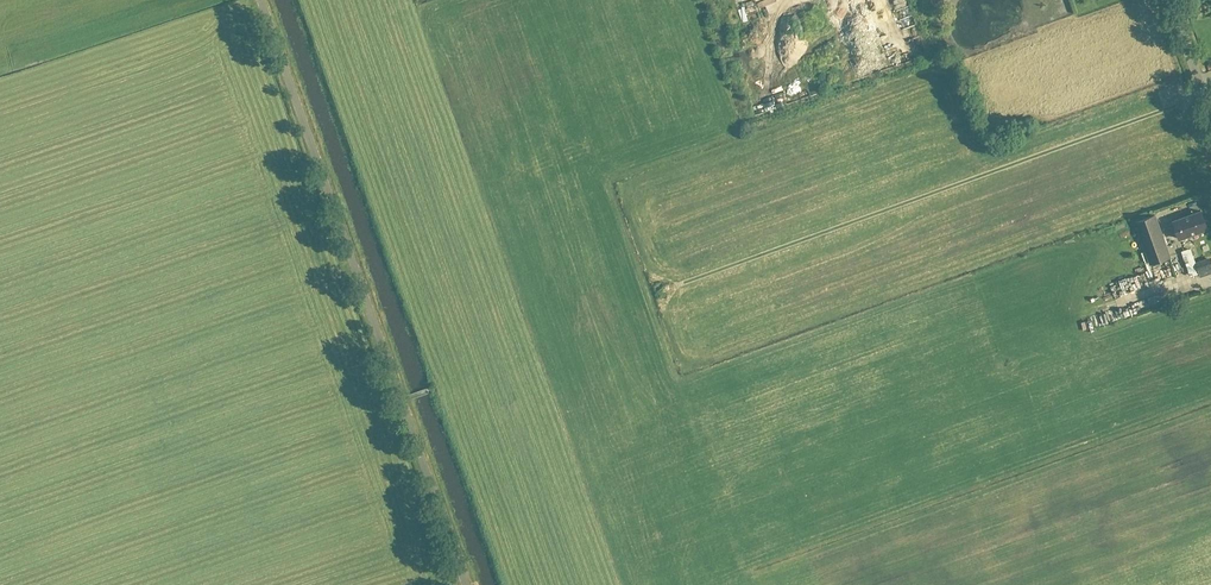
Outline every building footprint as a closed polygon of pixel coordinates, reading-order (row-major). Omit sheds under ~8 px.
[(1084,8),(1092,5),(1089,0),(1080,0),(1084,8)] [(1199,212),(1172,223),(1179,240),(1206,229),(1199,212)] [(1155,216),(1134,223),(1148,266),(1170,258),(1155,216)]
